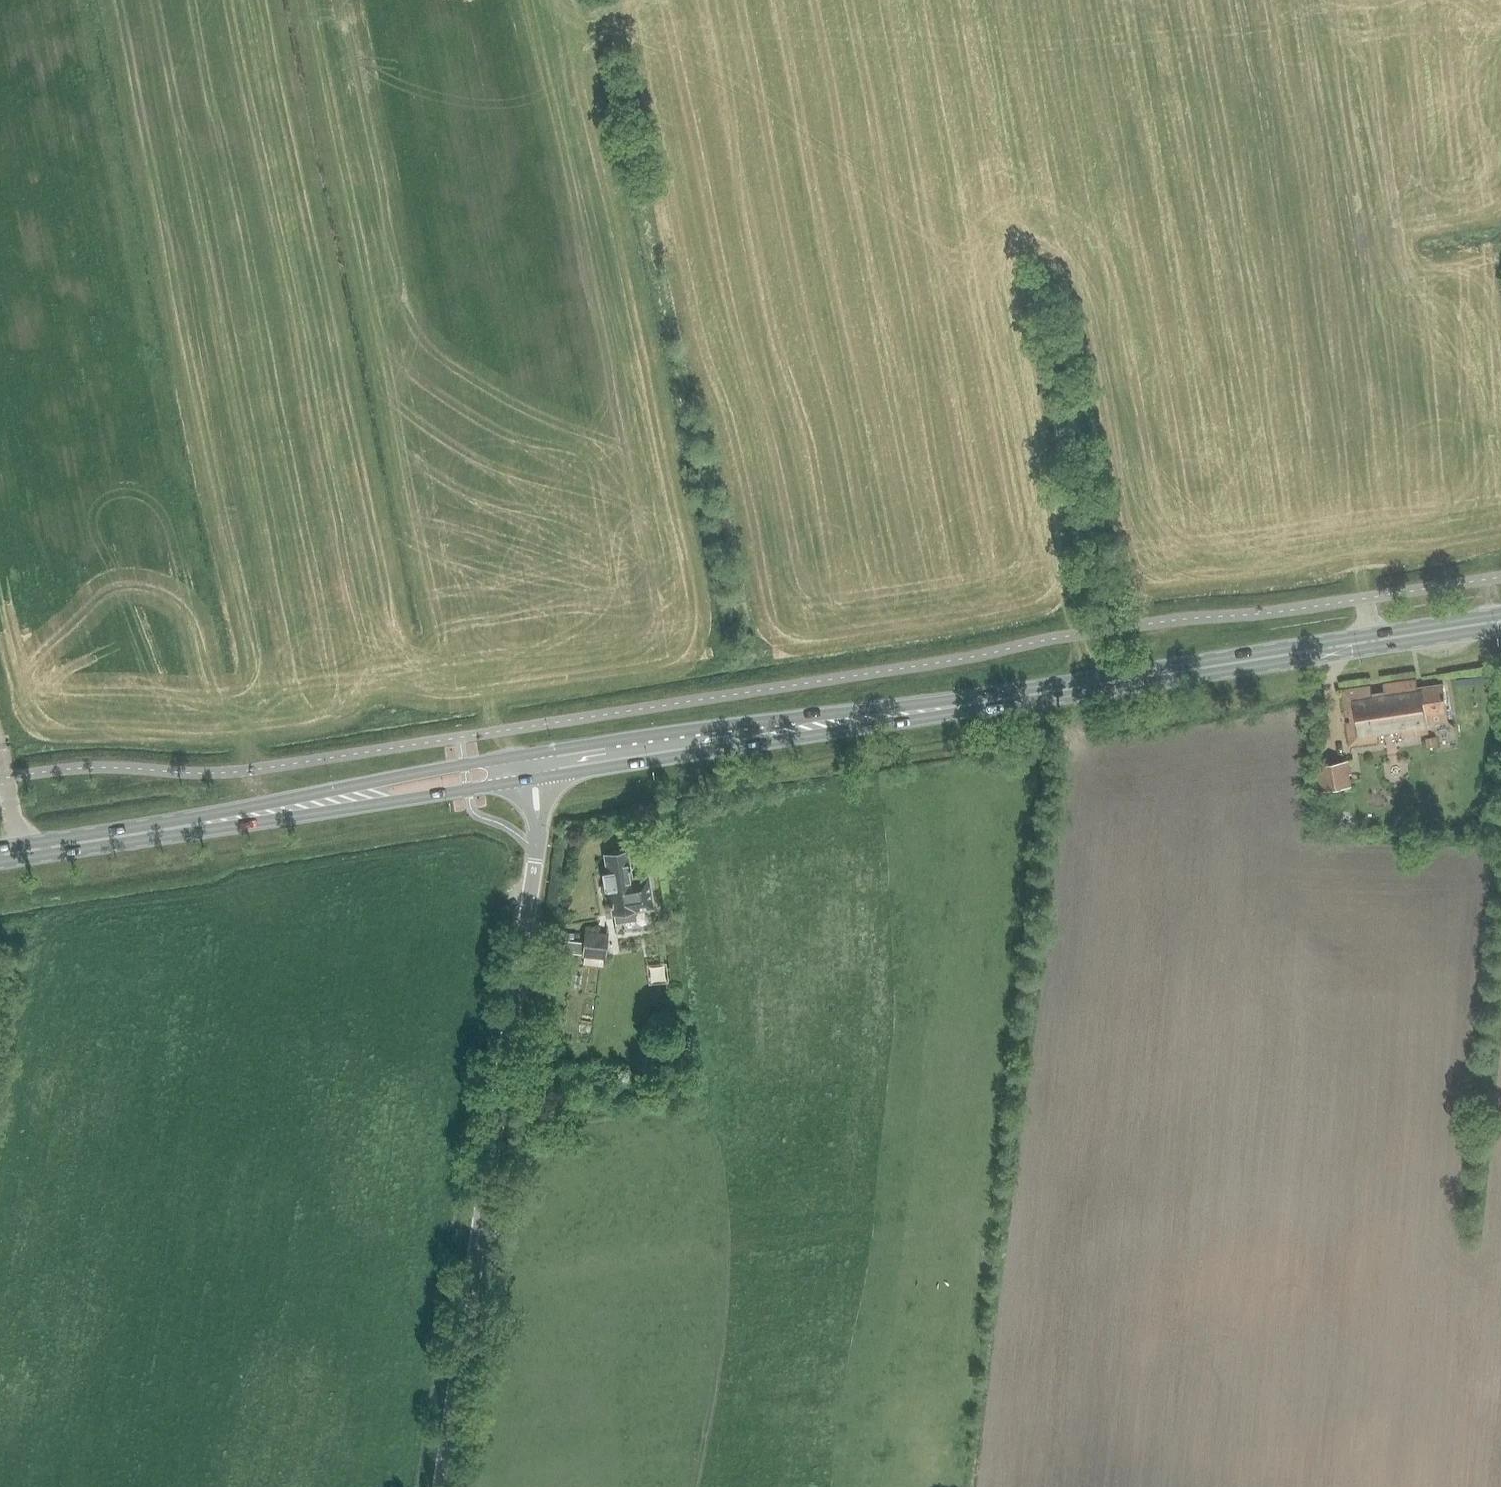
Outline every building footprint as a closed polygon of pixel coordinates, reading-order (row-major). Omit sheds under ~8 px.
[(1403,732),(1404,737),(1427,734),(1426,725),(1447,722),(1442,684),(1416,688),(1414,680),(1381,685),(1382,694),(1370,695),(1369,687),(1342,691),(1346,717),(1349,716),(1350,722),(1346,723),(1350,745),(1379,741),(1378,735),(1403,732)] [(1436,737),(1426,738),(1427,749),(1437,748),(1436,737)] [(1353,775),(1350,760),(1316,766),(1320,793),(1352,787),(1350,776),(1353,775)] [(646,875),(630,877),(626,852),(620,853),(617,850),(613,851),(611,854),(605,855),(607,873),(602,874),(604,891),(609,891),(612,914),(650,908),(646,875)] [(582,957),(604,959),(607,933),(585,931),(582,957)] [(672,962),(656,962),(656,979),(673,979),(672,962)] [(541,1147),(542,1135),(529,1133),(528,1146),(541,1147)]
